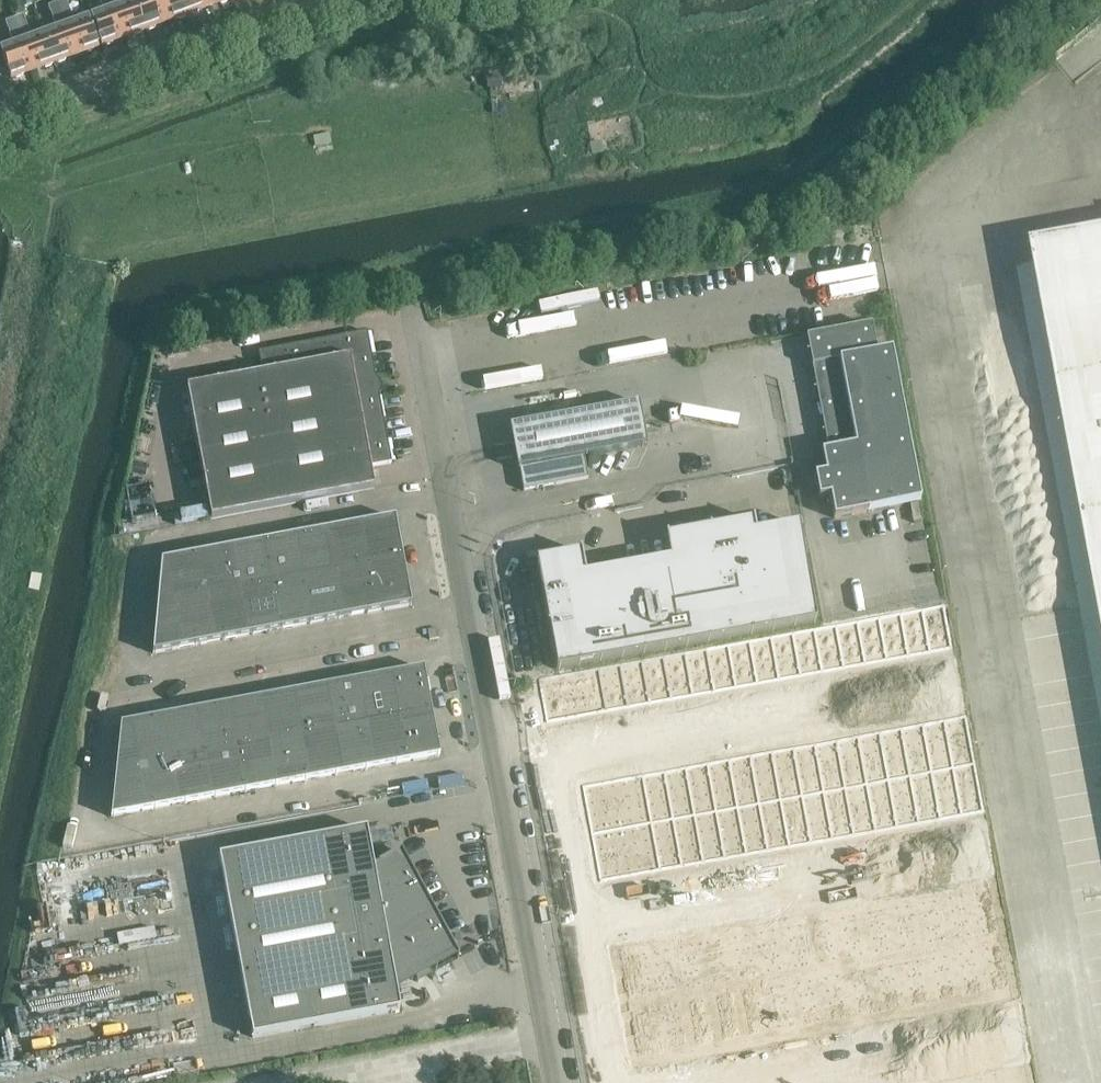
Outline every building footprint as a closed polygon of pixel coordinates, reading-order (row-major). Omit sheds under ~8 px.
[(66,0),(58,3),(77,57),(94,50),(95,47),(98,46),(87,17),(74,22),(66,0)] [(109,0),(100,0),(104,11),(91,16),(101,45),(103,44),(107,46),(124,39),(109,0)] [(124,39),(145,32),(134,0),(122,5),(120,0),(109,0),(124,39)] [(134,0),(145,32),(167,24),(158,0),(135,0),(134,0)] [(167,24),(188,16),(183,0),(158,0),(167,24)] [(188,16),(210,8),(207,0),(183,0),(188,16)] [(210,8),(231,0),(207,0),(210,8)] [(57,28),(44,33),(55,64),(77,57),(58,3),(49,7),(57,28)] [(23,16),(14,19),(33,72),(55,64),(44,33),(31,38),(23,16)] [(33,72),(14,19),(6,22),(14,44),(0,49),(11,78),(13,77),(16,79),(33,72)] [(1031,245),(1100,616),(1100,620),(1100,232),(1031,245)] [(392,463),(367,332),(259,353),(262,374),(187,388),(211,520),(375,489),(371,467),(392,463)] [(855,446),(821,453),(825,474),(814,476),(819,499),(830,497),(834,519),(921,502),(892,350),(839,360),(855,446)] [(520,470),(524,491),(588,479),(584,458),(647,446),(639,403),(510,427),(518,470),(520,470)] [(395,518),(352,526),(360,570),(403,562),(395,518)] [(710,528),(709,528),(730,638),(816,623),(798,525),(756,533),(753,520),(752,520),(752,522),(710,529),(710,528)] [(352,526),(308,534),(317,578),(331,575),(360,570),(352,526)] [(672,570),(629,578),(643,654),(730,638),(709,528),(709,530),(667,537),(667,536),(666,536),(672,570)] [(308,534),(265,542),(274,586),(302,581),(317,578),(308,534)] [(265,542),(222,550),(230,594),(245,591),(274,586),(265,542)] [(222,550),(194,555),(202,599),(216,597),(230,594),(222,550)] [(643,654),(629,578),(587,585),(581,552),(579,552),(580,553),(554,558),(547,560),(542,565),(540,571),(540,578),(548,625),(547,626),(547,627),(549,627),(557,670),(643,654)] [(161,561),(157,608),(202,599),(194,555),(161,561)] [(412,606),(403,562),(360,570),(368,614),(412,606)] [(368,614),(360,570),(331,575),(339,619),(368,614)] [(331,575),(317,578),(302,581),(310,625),(339,619),(331,575)] [(302,581),(274,586),(282,630),(310,625),(302,581)] [(282,630),(274,586),(245,591),(253,635),(282,630)] [(245,591),(230,594),(216,597),(224,641),(253,635),(245,591)] [(202,599),(157,608),(153,653),(153,654),(224,641),(216,597),(202,599)] [(942,605),(920,609),(928,652),(950,648),(942,605)] [(920,609),(899,613),(907,656),(928,652),(920,609)] [(899,613),(877,616),(885,660),(907,656),(899,613)] [(877,616),(856,620),(863,664),(885,660),(877,616)] [(856,620),(834,624),(842,667),(863,664),(856,620)] [(834,624),(812,628),(820,671),(842,667),(834,624)] [(812,628),(791,632),(799,675),(820,671),(812,628)] [(791,632),(769,636),(777,679),(799,675),(791,632)] [(769,636),(748,640),(756,683),(777,679),(769,636)] [(748,640),(726,644),(734,687),(756,683),(748,640)] [(726,644),(705,648),(713,691),(734,687),(726,644)] [(705,648),(683,652),(691,695),(713,691),(705,648)] [(683,652),(662,656),(670,699),(691,695),(683,652)] [(662,656),(640,660),(648,703),(670,699),(662,656)] [(640,660),(618,664),(626,707),(648,703),(640,660)] [(618,664),(597,668),(605,711),(626,707),(618,664)] [(597,668),(537,679),(545,722),(605,711),(597,668)] [(424,669),(380,677),(388,721),(432,713),(424,669)] [(380,677),(337,685),(345,729),(388,721),(380,677)] [(337,685),(307,691),(315,734),(328,732),(345,729),(337,685)] [(307,691),(277,696),(285,740),(298,738),(315,734),(307,691)] [(277,696),(247,702),(255,745),(268,743),(285,740),(277,696)] [(247,702),(216,707),(224,751),(237,749),(255,745),(247,702)] [(216,707),(182,714),(190,757),(207,754),(224,751),(216,707)] [(440,757),(432,713),(388,721),(396,765),(440,757)] [(182,714),(152,719),(160,763),(177,760),(190,757),(182,714)] [(962,714),(940,718),(949,766),(971,762),(962,714)] [(940,718),(919,723),(928,770),(949,766),(940,718)] [(121,725),(116,771),(160,763),(152,719),(121,725)] [(388,721),(345,729),(328,732),(336,776),(396,765),(388,721)] [(919,723),(897,727),(906,774),(928,770),(919,723)] [(897,727),(876,731),(885,778),(906,774),(897,727)] [(876,731),(854,735),(863,782),(885,778),(876,731)] [(328,732),(315,734),(298,738),(306,782),(336,776),(328,732)] [(854,735),(833,739),(842,786),(863,782),(854,735)] [(298,738),(285,740),(268,743),(276,787),(306,782),(298,738)] [(833,739),(811,743),(820,790),(842,786),(833,739)] [(268,743),(255,745),(237,749),(246,793),(276,787),(268,743)] [(811,743),(790,747),(799,794),(820,790),(811,743)] [(790,747),(768,751),(777,798),(799,794),(790,747)] [(237,749),(224,751),(207,754),(215,798),(246,793),(237,749)] [(768,751),(747,755),(755,802),(777,798),(768,751)] [(207,754),(190,757),(177,760),(185,804),(215,798),(207,754)] [(747,755),(725,759),(734,806),(755,802),(747,755)] [(725,759),(703,763),(712,810),(734,806),(725,759)] [(160,763),(116,771),(111,817),(112,818),(185,804),(177,760),(160,763)] [(971,762),(949,766),(958,813),(980,809),(971,762)] [(703,763),(682,767),(691,815),(712,810),(703,763)] [(949,766),(928,770),(937,817),(958,813),(949,766)] [(682,767),(660,771),(669,819),(691,815),(682,767)] [(928,770),(906,774),(915,821),(937,817),(928,770)] [(660,771),(639,775),(648,823),(669,819),(660,771)] [(906,774),(885,778),(893,825),(915,821),(906,774)] [(639,775),(579,786),(588,834),(648,823),(639,775)] [(885,778),(863,782),(872,829),(893,825),(885,778)] [(863,782),(842,786),(850,833),(872,829),(863,782)] [(842,786),(820,790),(829,837),(850,833),(842,786)] [(820,790),(799,794),(807,842),(829,837),(820,790)] [(799,794),(777,798),(786,846),(807,842),(799,794)] [(777,798),(755,802),(764,850),(786,846),(777,798)] [(755,802),(734,806),(743,854),(764,850),(755,802)] [(734,806),(712,810),(721,858),(743,854),(734,806)] [(712,810),(691,815),(700,862),(721,858),(712,810)] [(691,815),(669,819),(678,866),(700,862),(691,815)] [(669,819),(648,823),(657,870),(678,866),(669,819)] [(648,823),(588,834),(597,881),(657,870),(648,823)] [(219,857),(252,1038),(400,1011),(396,987),(416,976),(417,982),(419,982),(418,980),(431,973),(429,969),(455,955),(458,959),(459,958),(401,852),(374,867),(367,830),(219,857)] [(993,878),(966,883),(976,940),(1003,935),(993,878)] [(966,883),(939,888),(949,945),(976,940),(966,883)] [(939,888),(912,893),(922,950),(949,945),(939,888)] [(912,893),(885,898),(895,955),(922,950),(912,893)] [(885,898),(854,904),(864,961),(895,955),(885,898)] [(854,904),(827,909),(837,966),(864,961),(854,904)] [(827,909),(800,914),(810,971),(837,966),(827,909)] [(800,914),(773,919),(783,976),(810,971),(800,914)] [(773,919),(746,924),(756,981),(783,976),(773,919)] [(746,924),(719,929),(730,986),(756,981),(746,924)] [(719,929),(692,934),(703,991),(730,986),(719,929)] [(692,934),(665,940),(676,996),(703,991),(692,934)] [(1003,935),(976,940),(987,996),(1014,991),(1003,935)] [(665,940),(606,951),(616,1007),(676,996),(665,940)] [(976,940),(949,945),(960,1001),(987,996),(976,940)] [(949,945),(922,950),(933,1006),(960,1001),(949,945)] [(922,950),(895,955),(906,1011),(933,1006),(922,950)] [(895,955),(864,961),(875,1017),(906,1011),(895,955)] [(864,961),(837,966),(848,1022),(875,1017),(864,961)] [(837,966),(810,971),(821,1027),(848,1022),(837,966)] [(810,971),(783,976),(794,1032),(821,1027),(810,971)] [(783,976),(756,981),(767,1037),(794,1032),(783,976)] [(756,981),(730,986),(740,1042),(767,1037),(756,981)] [(730,986),(703,991),(713,1047),(740,1042),(730,986)] [(703,991),(676,996),(686,1052),(713,1047),(703,991)] [(676,996),(616,1007),(627,1063),(686,1052),(676,996)] [(998,1071),(1001,1082),(1034,1082),(1031,1065),(998,1071)] [(966,1077),(967,1082),(1001,1082),(998,1071),(966,1077)]
